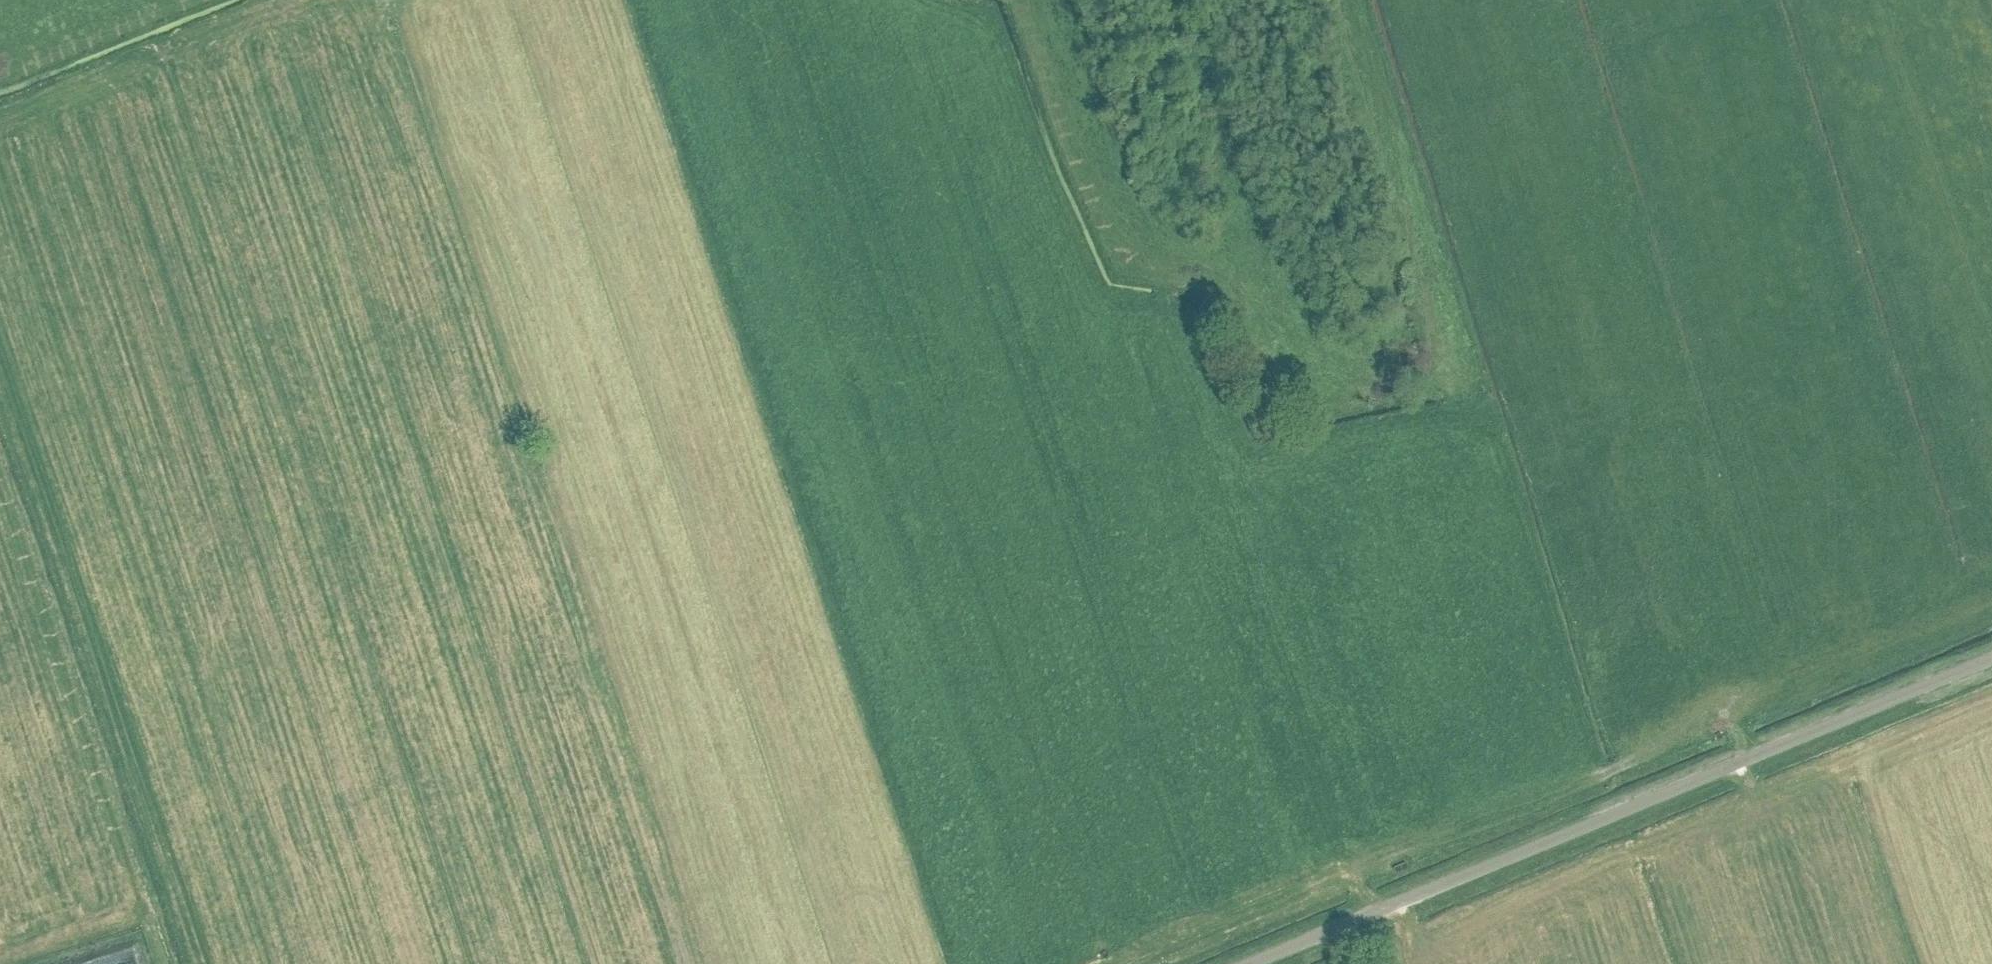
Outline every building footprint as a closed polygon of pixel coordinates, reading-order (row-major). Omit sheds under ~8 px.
[(76,963),(168,963),(160,939),(76,963)]
